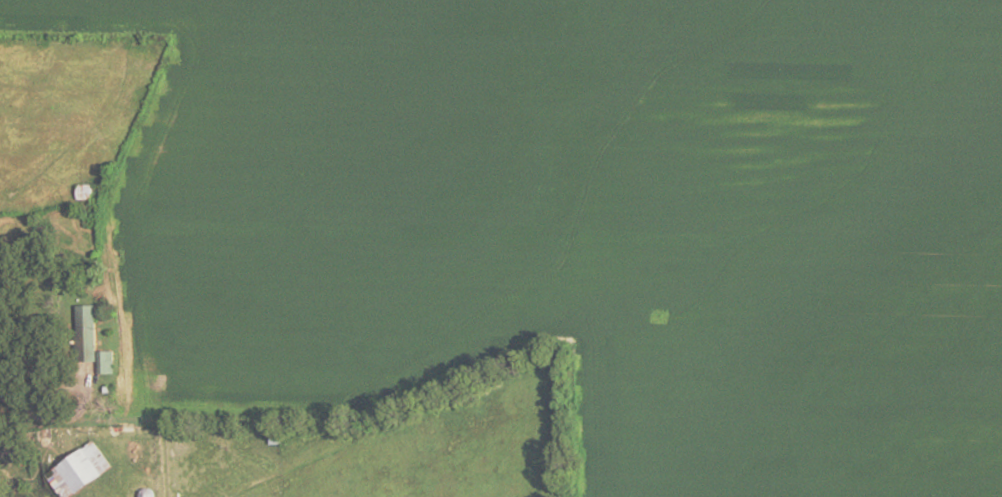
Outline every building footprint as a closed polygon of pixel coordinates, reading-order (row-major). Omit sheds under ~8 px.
[(74,188),(74,202),(88,202),(88,188),(74,188)] [(279,447),(279,436),(268,436),(268,447),(279,447)] [(56,496),(70,496),(110,474),(93,445),(43,474),(56,496)]
